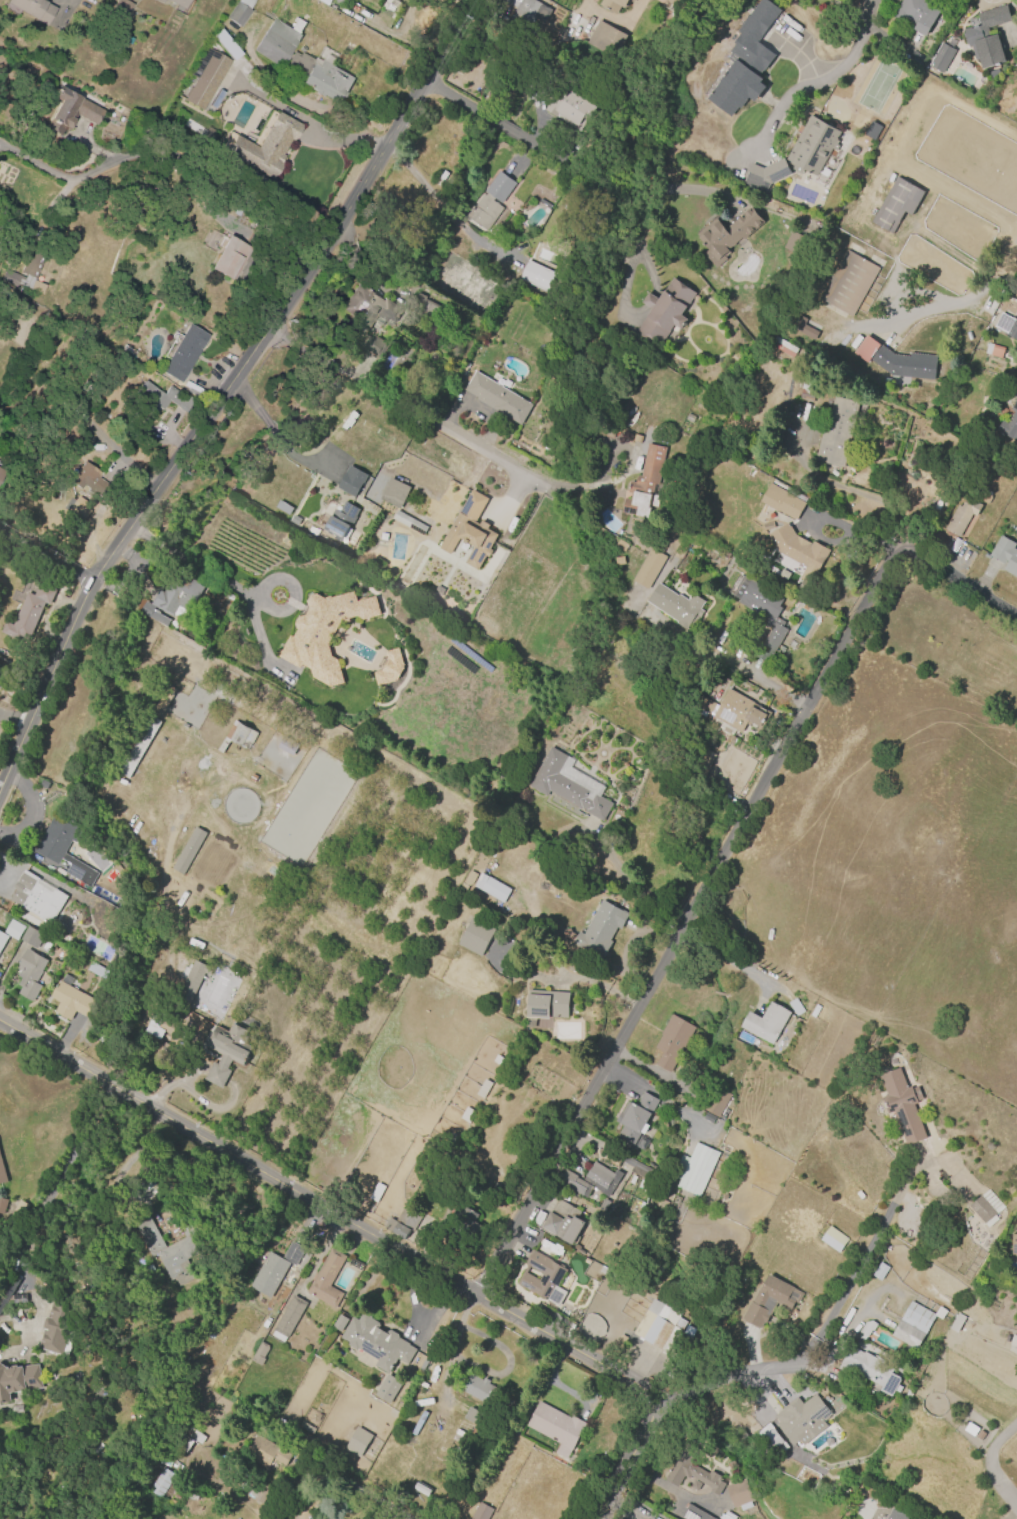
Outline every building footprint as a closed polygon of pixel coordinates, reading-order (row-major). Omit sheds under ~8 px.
[(4,2),(5,0),(42,0),(56,8),(46,25),(4,2)] [(107,16),(116,0),(125,0),(132,4),(121,24),(107,16)] [(183,10),(166,0),(189,0),(183,10)] [(226,18),(237,0),(254,0),(248,10),(250,11),(240,27),(226,18)] [(379,10),(385,0),(395,0),(402,4),(393,19),(379,10)] [(515,10),(520,0),(522,0),(534,0),(553,10),(542,31),(513,15),(516,10),(515,10)] [(599,5),(602,0),(633,0),(627,11),(621,8),(616,15),(599,5)] [(736,31),(760,0),(766,0),(781,10),(757,42),(775,56),(764,71),(762,70),(757,76),(762,79),(759,83),(765,87),(753,102),(748,98),(740,109),(737,107),(730,117),(706,99),(732,63),(727,59),(731,54),(729,52),(734,45),(732,43),(740,33),(736,31)] [(893,17),(903,0),(924,0),(940,9),(925,37),(913,31),(916,25),(906,20),(904,23),(893,17)] [(976,13),(1005,4),(1010,21),(987,27),(989,36),(996,34),(998,42),(1001,41),(1003,50),(1001,51),(1004,62),(981,69),(978,59),(974,60),(970,45),(967,46),(962,30),(980,25),(976,13)] [(300,36),(280,68),(253,50),(273,18),(291,29),(298,18),(305,23),(298,34),(300,36)] [(587,44),(599,21),(626,35),(613,58),(587,44)] [(955,51),(942,73),(928,65),(941,42),(955,51)] [(182,100),(195,79),(188,75),(205,46),(230,61),(200,111),(182,100)] [(323,60),(354,78),(339,104),(322,94),(320,96),(314,93),(315,90),(281,71),(293,50),(299,54),(300,52),(315,60),(312,64),(319,67),(323,60)] [(556,119),(544,112),(562,85),(596,107),(580,130),(558,116),(556,119)] [(60,136),(46,128),(51,118),(50,118),(60,100),(53,96),(59,87),(102,111),(94,124),(76,114),(68,129),(65,127),(60,136)] [(276,111),(301,125),(293,141),(290,140),(281,155),(283,156),(278,166),(279,167),(270,185),(221,158),(234,133),(257,146),(276,111)] [(786,161),(810,116),(839,132),(835,140),(838,141),(837,144),(839,146),(835,152),(832,150),(816,178),(806,172),(804,175),(802,174),(801,176),(792,171),(794,168),(789,166),(791,163),(786,161)] [(765,192),(743,183),(751,163),(762,168),(783,158),(791,173),(768,185),(765,192)] [(502,208),(486,231),(464,216),(470,207),(474,210),(476,207),(475,206),(483,194),(484,195),(486,192),(485,191),(498,171),(515,183),(501,204),(493,198),(492,201),(502,208)] [(895,176),(924,193),(910,216),(903,212),(890,234),(869,222),(895,176)] [(724,230),(752,207),(765,222),(743,240),(741,238),(726,251),(729,254),(725,258),(726,259),(715,269),(702,252),(705,250),(697,240),(699,238),(696,235),(715,219),(724,230)] [(783,248),(800,257),(809,241),(792,231),(783,248)] [(209,268),(227,235),(251,248),(246,259),(244,258),(232,281),(209,268)] [(20,272),(33,243),(47,249),(34,280),(45,285),(41,294),(16,283),(14,288),(0,281),(5,268),(26,277),(27,275),(20,272)] [(819,299),(846,250),(879,268),(852,317),(819,299)] [(527,260),(556,274),(547,292),(518,278),(527,260)] [(634,333),(650,309),(641,303),(648,292),(658,298),(672,277),(696,293),(681,315),(687,320),(680,330),(674,326),(660,346),(646,337),(641,338),(634,333)] [(378,359),(357,345),(363,336),(351,328),(356,319),(341,309),(358,283),(384,301),(386,299),(402,310),(391,326),(383,321),(380,326),(374,322),(365,335),(371,339),(373,335),(388,345),(378,359)] [(440,307),(432,323),(416,315),(419,310),(411,306),(418,292),(425,296),(423,299),(440,307)] [(1011,316),(1016,319),(1016,342),(1005,336),(1007,334),(993,326),(1001,313),(1010,318),(1011,316)] [(818,332),(802,325),(805,320),(799,318),(794,330),(814,340),(818,332)] [(160,371),(188,323),(208,335),(180,383),(160,371)] [(880,345),(895,355),(909,356),(909,353),(936,355),(934,381),(908,378),(908,386),(891,384),(892,376),(869,360),(867,364),(853,354),(866,336),(879,346),(880,345)] [(984,354),(987,343),(1004,349),(1001,359),(984,354)] [(520,426),(463,391),(476,371),(532,407),(520,426)] [(168,400),(161,409),(158,407),(153,414),(141,406),(145,400),(135,392),(143,380),(162,394),(168,385),(192,401),(185,412),(168,400)] [(815,461),(826,411),(830,412),(833,397),(859,402),(844,468),(815,461)] [(1012,406),(1016,399),(1016,438),(1016,440),(997,429),(1002,420),(1006,422),(1013,411),(1009,409),(1011,405),(1012,406)] [(634,434),(641,436),(639,443),(632,441),(634,434)] [(641,476),(647,443),(666,447),(655,495),(660,496),(655,519),(622,512),(625,498),(630,499),(631,494),(627,493),(630,481),(636,482),(637,475),(641,476)] [(83,461),(100,473),(97,477),(109,485),(100,497),(94,493),(93,496),(85,491),(87,488),(82,485),(79,489),(69,482),(83,461)] [(367,474),(348,466),(337,489),(356,498),(367,474)] [(389,478),(409,488),(399,509),(379,499),(389,478)] [(769,483),(787,493),(790,488),(808,498),(795,521),(776,510),(776,511),(759,502),(769,483)] [(497,535),(488,549),(490,551),(487,557),(484,555),(476,569),(464,563),(473,548),(466,544),(465,546),(461,544),(462,542),(457,539),(449,553),(439,548),(471,491),(487,499),(474,523),(478,525),(480,520),(490,525),(487,529),(497,535)] [(966,497),(981,505),(975,516),(972,514),(958,537),(944,529),(958,505),(961,506),(966,497)] [(359,510),(341,542),(332,537),(334,535),(323,529),(334,509),(339,512),(344,502),(359,510)] [(422,536),(391,519),(396,511),(427,528),(422,536)] [(761,524),(772,522),(774,528),(763,531),(761,524)] [(788,522),(795,535),(812,545),(813,542),(829,551),(812,580),(801,574),(805,567),(778,552),(768,534),(788,522)] [(1012,548),(1016,551),(1016,579),(1002,570),(1005,564),(988,554),(1000,535),(1015,544),(1012,548)] [(623,551),(614,546),(618,539),(627,545),(623,551)] [(694,542),(700,547),(696,553),(690,549),(694,542)] [(631,580),(650,548),(666,557),(647,589),(631,580)] [(624,564),(615,566),(614,559),(623,557),(624,564)] [(172,617),(154,607),(149,604),(158,590),(163,592),(176,569),(205,585),(190,612),(172,617)] [(744,575),(782,598),(777,606),(781,608),(775,617),(783,622),(781,627),(786,630),(766,663),(753,655),(772,622),(771,621),(770,623),(757,615),(757,614),(737,602),(739,599),(732,595),(744,575)] [(657,582),(676,595),(677,593),(687,600),(691,593),(704,602),(698,609),(702,612),(692,627),(688,624),(685,629),(675,623),(676,621),(645,601),(657,582)] [(12,626),(27,592),(34,595),(39,584),(55,591),(49,605),(44,603),(26,644),(1,632),(6,622),(12,626)] [(331,597),(353,591),(356,601),(375,596),(380,615),(362,620),(356,616),(341,621),(327,644),(331,656),(337,661),(343,684),(329,687),(312,678),(310,670),(302,665),(299,668),(278,657),(289,635),(292,637),(296,629),(294,623),(297,617),(304,615),(308,608),(306,601),(309,595),(315,593),(323,598),(330,596),(331,597)] [(166,627),(139,613),(145,602),(149,604),(154,607),(153,609),(158,612),(158,614),(170,620),(166,627)] [(385,652),(398,648),(402,666),(402,667),(403,668),(396,680),(395,679),(395,681),(376,686),(373,673),(381,670),(387,660),(385,652)] [(155,707),(168,685),(176,689),(164,711),(155,707)] [(740,733),(712,716),(728,688),(753,703),(751,706),(769,716),(760,732),(745,724),(740,733)] [(117,771),(149,715),(160,721),(128,777),(117,771)] [(256,733),(246,750),(230,741),(223,753),(217,749),(234,719),(256,733)] [(604,787),(599,797),(612,804),(602,822),(584,812),(584,811),(581,808),(580,810),(548,792),(545,797),(527,787),(550,747),(573,761),(569,767),(604,787)] [(88,887),(65,873),(70,864),(61,859),(58,864),(34,850),(57,812),(80,826),(64,853),(97,872),(88,887)] [(170,868),(195,826),(206,833),(182,875),(170,868)] [(23,869),(39,879),(36,883),(51,892),(54,888),(67,897),(50,925),(9,900),(15,890),(11,888),(23,869)] [(479,873),(510,890),(503,903),(472,886),(479,873)] [(191,890),(184,902),(186,904),(182,910),(168,902),(178,883),(191,890)] [(602,902),(621,912),(622,911),(628,914),(620,929),(616,927),(608,941),(610,942),(601,959),(572,942),(574,940),(568,937),(564,938),(562,930),(569,928),(571,933),(576,936),(578,932),(584,935),(590,924),(587,923),(598,904),(600,905),(602,902)] [(471,918),(495,930),(480,957),(456,944),(471,918)] [(16,941),(3,933),(11,919),(24,927),(16,941)] [(44,935),(36,949),(20,940),(28,926),(44,935)] [(8,936),(0,950),(0,932),(8,936)] [(60,941),(64,934),(70,938),(66,945),(60,941)] [(15,968),(26,948),(47,960),(34,983),(41,986),(32,1002),(18,994),(22,987),(18,984),(21,979),(17,977),(20,971),(15,968)] [(176,997),(194,960),(211,969),(208,975),(204,973),(189,1004),(176,997)] [(91,963),(109,971),(105,980),(87,971),(91,963)] [(69,986),(96,1001),(86,1018),(75,1012),(70,1021),(54,1012),(59,1003),(49,997),(58,981),(60,982),(64,975),(72,979),(69,986)] [(527,990),(570,993),(568,1018),(548,1017),(548,1019),(535,1018),(534,1028),(525,1027),(527,990)] [(795,998),(804,1011),(796,1016),(787,1003),(795,998)] [(748,1011),(760,1018),(770,1001),(790,1013),(771,1045),(739,1026),(748,1011)] [(159,1039),(144,1032),(157,1005),(182,1017),(173,1035),(163,1031),(159,1039)] [(654,1048),(671,1016),(694,1028),(669,1074),(655,1066),(662,1052),(654,1048)] [(217,1025),(229,1031),(234,1022),(248,1030),(245,1035),(249,1037),(245,1044),(252,1048),(243,1065),(232,1059),(227,1069),(230,1071),(222,1088),(204,1079),(212,1062),(217,1064),(223,1054),(207,1045),(217,1025)] [(913,1105),(926,1138),(907,1145),(893,1112),(887,1114),(881,1098),(887,1095),(879,1075),(898,1067),(907,1088),(910,1086),(911,1088),(917,1086),(922,1098),(916,1101),(917,1103),(913,1105)] [(730,1095),(718,1117),(703,1109),(715,1086),(730,1095)] [(658,1100),(645,1124),(648,1126),(643,1135),(650,1138),(643,1150),(634,1145),(634,1146),(616,1136),(621,1126),(614,1121),(619,1111),(621,1112),(628,1101),(635,1105),(643,1092),(658,1100)] [(696,1142),(719,1153),(698,1197),(676,1187),(682,1173),(674,1169),(681,1155),(688,1158),(696,1142)] [(625,1156),(655,1172),(649,1182),(629,1172),(632,1167),(622,1162),(625,1156)] [(594,1161),(613,1173),(615,1170),(622,1174),(607,1197),(592,1187),(584,1199),(552,1179),(556,1171),(561,1174),(564,1169),(577,1176),(576,1177),(582,1181),(594,1161)] [(980,1196),(995,1214),(993,1216),(996,1219),(987,1227),(984,1224),(983,1225),(967,1206),(980,1196)] [(395,1221),(403,1207),(421,1217),(412,1232),(409,1230),(404,1240),(383,1227),(389,1218),(395,1221)] [(481,1225),(474,1222),(478,1215),(463,1208),(456,1224),(477,1233),(481,1225)] [(542,1228),(551,1212),(563,1219),(565,1216),(571,1219),(573,1216),(584,1223),(572,1245),(542,1228)] [(148,1217),(165,1248),(184,1238),(182,1233),(190,1229),(207,1260),(190,1269),(195,1279),(178,1288),(174,1279),(170,1281),(155,1253),(150,1256),(133,1225),(148,1217)] [(819,1240),(829,1226),(847,1239),(837,1253),(819,1240)] [(248,1286),(268,1251),(280,1258),(290,1241),(304,1249),(294,1266),(289,1263),(269,1298),(248,1286)] [(572,1250),(575,1244),(580,1247),(579,1249),(584,1252),(582,1255),(577,1252),(576,1253),(572,1250)] [(304,1293),(329,1248),(344,1257),(328,1286),(342,1294),(333,1309),(304,1293)] [(531,1249),(552,1261),(551,1262),(558,1265),(560,1264),(563,1266),(563,1268),(566,1270),(556,1287),(566,1292),(557,1307),(533,1293),(533,1294),(515,1284),(526,1265),(523,1263),(531,1249)] [(768,1274),(794,1288),(793,1289),(803,1294),(798,1304),(795,1302),(790,1310),(776,1302),(762,1329),(759,1327),(757,1328),(745,1322),(744,1320),(742,1318),(752,1300),(753,1300),(757,1292),(759,1293),(768,1274)] [(60,1355),(37,1348),(43,1329),(42,1327),(44,1318),(47,1317),(54,1294),(77,1302),(60,1355)] [(306,1303),(286,1338),(285,1337),(282,1343),(270,1336),(273,1331),(272,1330),(292,1295),(306,1303)] [(659,1349),(642,1339),(655,1316),(646,1311),(653,1299),(659,1303),(660,1301),(681,1314),(679,1318),(686,1322),(681,1330),(673,1326),(659,1349)] [(935,1315),(915,1350),(890,1336),(910,1301),(935,1315)] [(340,1339),(353,1318),(356,1320),(360,1314),(363,1313),(370,1317),(370,1319),(377,1323),(378,1326),(376,1329),(385,1334),(386,1331),(390,1330),(396,1334),(397,1338),(408,1344),(408,1345),(415,1350),(406,1365),(396,1359),(386,1375),(373,1366),(376,1360),(357,1348),(355,1351),(346,1345),(347,1343),(340,1339)] [(949,1329),(957,1333),(964,1317),(957,1313),(949,1329)] [(331,1327),(339,1314),(348,1319),(340,1332),(331,1327)] [(872,1331),(871,1331),(867,1338),(865,1337),(863,1340),(860,1338),(862,1334),(858,1332),(865,1322),(871,1321),(876,1324),(872,1331)] [(250,1361),(261,1341),(269,1346),(262,1359),(264,1360),(260,1366),(250,1361)] [(853,1376),(838,1368),(850,1346),(863,1353),(864,1352),(873,1357),(874,1356),(886,1362),(885,1365),(892,1369),(890,1372),(898,1377),(900,1381),(897,1385),(901,1387),(898,1393),(895,1391),(891,1397),(879,1391),(882,1387),(855,1373),(853,1376)] [(10,1402),(0,1404),(0,1364),(6,1367),(16,1366),(17,1368),(38,1365),(42,1388),(8,1393),(10,1402)] [(389,1405),(401,1383),(386,1374),(374,1396),(389,1405)] [(487,1406),(460,1390),(469,1374),(482,1381),(483,1378),(489,1381),(487,1384),(497,1389),(487,1406)] [(914,1390),(908,1400),(904,1398),(909,1387),(914,1390)] [(831,1415),(823,1421),(826,1426),(802,1446),(798,1441),(793,1446),(776,1425),(778,1423),(773,1416),(796,1397),(802,1404),(814,1394),(831,1415)] [(538,1402),(570,1419),(572,1416),(585,1423),(565,1459),(554,1454),(559,1445),(525,1426),(538,1402)] [(11,1407),(22,1405),(23,1415),(12,1417),(11,1407)] [(469,1407),(488,1417),(481,1431),(467,1424),(468,1422),(463,1420),(469,1407)] [(356,1427),(372,1436),(358,1458),(343,1448),(356,1427)] [(255,1434),(290,1455),(284,1466),(272,1459),(266,1469),(243,1455),(255,1434)] [(664,1479),(684,1447),(696,1454),(691,1464),(708,1474),(710,1471),(719,1476),(717,1479),(725,1484),(717,1496),(709,1492),(711,1489),(690,1477),(688,1479),(683,1477),(677,1487),(664,1479)] [(148,1490),(162,1468),(174,1475),(160,1498),(148,1490)] [(725,1487),(745,1479),(753,1500),(733,1508),(725,1487)] [(262,1484),(270,1489),(260,1504),(248,1496),(253,1489),(256,1492),(262,1484)] [(493,1510),(488,1518),(470,1518),(479,1502),(493,1510)] [(689,1503),(714,1518),(684,1518),(681,1517),(689,1503)] [(910,1518),(909,1518),(885,1518),(892,1507),(910,1518)]
